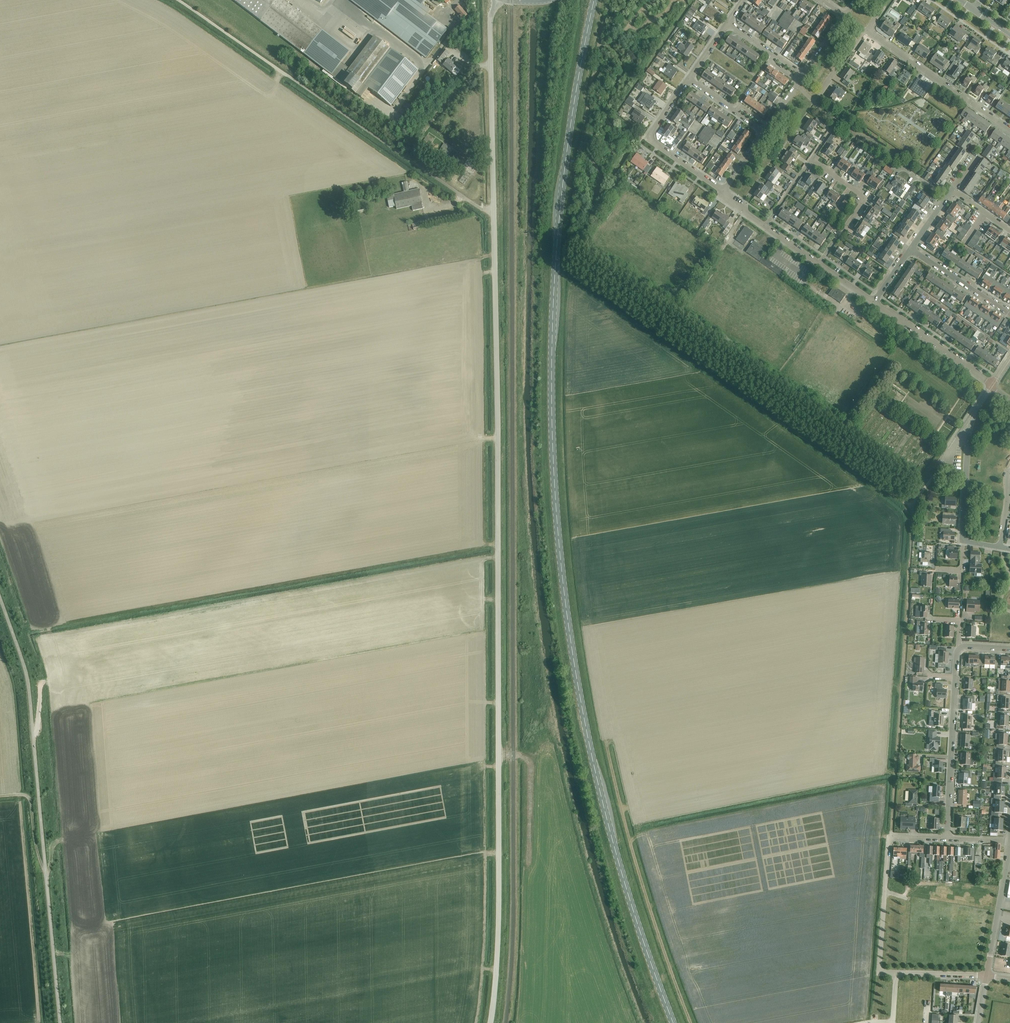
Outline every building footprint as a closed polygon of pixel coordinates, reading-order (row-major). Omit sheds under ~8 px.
[(260,21),(303,54),(304,55),(331,75),(355,94),(362,85),(390,106),(418,70),(374,37),(349,69),(341,63),(350,52),(282,0),(232,0),(260,21)] [(426,1),(426,0),(350,0),(426,58),(448,30),(428,14),(430,11),(423,5),(426,1)] [(759,0),(755,0),(753,3),(760,8),(762,6),(759,5),(761,2),(759,0)] [(801,8),(804,10),(809,4),(804,1),(798,9),(800,10),(801,8)] [(931,15),(935,10),(929,6),(928,7),(923,3),(919,9),(922,11),(921,12),(930,18),(928,20),(930,21),(932,17),(931,16),(932,15),(931,15)] [(809,4),(804,10),(807,13),(806,14),(808,16),(814,7),(809,4)] [(455,10),(463,19),(467,15),(460,6),(455,10)] [(702,7),(700,11),(700,12),(712,20),(715,16),(717,12),(708,6),(706,9),(703,7),(702,7)] [(688,13),(691,15),(691,16),(688,13),(686,16),(691,20),(693,17),(696,14),(690,10),(688,13)] [(794,18),(791,16),(787,13),(785,12),(778,22),(780,24),(783,26),(788,29),(795,18),(794,18)] [(741,20),(746,24),(750,17),(752,15),(750,13),(748,15),(745,14),(741,20)] [(746,24),(751,27),(755,21),(757,18),(752,15),(750,17),(746,24)] [(821,16),(820,19),(828,24),(831,19),(826,15),(824,18),(821,16)] [(937,23),(946,29),(951,21),(942,15),(939,19),(937,18),(933,23),(936,25),(937,23)] [(818,25),(819,25),(824,29),(828,24),(820,19),(818,21),(819,22),(818,25)] [(704,31),(707,27),(698,20),(692,28),(702,35),(704,31)] [(751,27),(756,31),(760,24),(755,21),(751,27)] [(881,28),(890,34),(892,31),(895,33),(900,25),(897,23),(894,27),(885,21),(884,23),(883,24),(884,24),(881,28)] [(760,24),(756,31),(761,34),(765,28),(760,24)] [(819,25),(816,30),(821,34),(824,29),(819,25)] [(956,25),(949,35),(960,42),(966,33),(959,28),(959,27),(956,25)] [(762,35),(768,39),(772,32),(767,29),(762,35)] [(821,34),(816,30),(813,29),(812,31),(814,33),(812,35),(817,39),(821,34)] [(768,39),(773,42),(777,36),(772,32),(768,39)] [(898,40),(907,46),(912,40),(902,33),(898,40)] [(726,42),(731,46),(736,39),(731,36),(726,42)] [(773,42),(778,46),(782,39),(777,36),(773,42)] [(974,52),(977,54),(981,48),(979,46),(981,42),(974,38),(967,48),(971,50),(972,49),(974,51),(974,52)] [(731,46),(736,49),(740,43),(736,39),(731,46)] [(782,39),(778,46),(783,49),(787,43),(782,39)] [(810,39),(806,44),(812,48),(815,43),(810,39)] [(868,53),(872,46),(865,41),(858,51),(861,53),(859,55),(867,60),(870,55),(868,53)] [(675,47),(678,49),(681,52),(680,53),(687,57),(694,47),(688,43),(685,47),(681,44),(682,44),(679,42),(675,47)] [(736,49),(741,53),(745,46),(740,43),(736,49)] [(806,44),(803,49),(808,52),(812,48),(806,44)] [(920,54),(926,58),(930,52),(920,45),(915,52),(919,55),(920,54)] [(741,53),(746,56),(750,50),(745,46),(741,53)] [(987,61),(995,66),(1001,58),(996,54),(997,53),(988,47),(983,55),(988,59),(987,61)] [(797,52),(798,52),(805,57),(808,52),(803,49),(801,51),(799,50),(797,52)] [(443,66),(449,71),(451,73),(456,67),(452,65),(453,63),(446,58),(449,54),(444,50),(437,60),(441,63),(442,63),(444,65),(443,66)] [(746,56),(751,60),(755,53),(750,50),(746,56)] [(870,55),(867,60),(870,63),(872,60),(878,65),(885,55),(878,51),(873,57),(872,57),(873,56),(871,54),(870,55)] [(805,57),(798,52),(794,57),(801,62),(805,57)] [(755,53),(751,60),(756,63),(760,57),(755,53)] [(936,54),(930,63),(936,66),(943,70),(943,69),(948,62),(936,54)] [(891,59),(884,70),(889,74),(888,75),(891,77),(894,79),(896,75),(894,73),(896,70),(893,69),(897,63),(891,59)] [(998,68),(1002,71),(1003,72),(1004,70),(1009,73),(1009,62),(1007,60),(1006,62),(1003,60),(998,68)] [(948,75),(955,80),(962,71),(955,66),(957,64),(954,62),(948,70),(951,72),(949,75),(948,75)] [(667,69),(666,71),(664,74),(671,79),(677,70),(669,64),(666,68),(667,69)] [(765,73),(770,76),(774,71),(769,67),(765,73)] [(846,68),(844,71),(840,77),(844,80),(842,83),(848,87),(850,83),(847,82),(853,73),(846,68)] [(905,69),(903,71),(897,80),(904,85),(907,80),(908,81),(912,74),(905,69)] [(702,77),(707,81),(711,74),(706,71),(702,77)] [(771,80),(773,82),(779,74),(774,71),(770,76),(768,79),(770,80),(771,80)] [(707,81),(712,84),(716,78),(711,74),(707,81)] [(773,82),(778,85),(784,77),(779,74),(773,82)] [(977,79),(973,76),(971,79),(968,77),(962,85),(967,88),(971,82),(974,84),(977,79)] [(784,77),(778,85),(780,87),(782,84),(785,86),(789,81),(784,77)] [(712,84),(717,88),(721,81),(716,78),(712,84)] [(923,89),(927,84),(922,81),(922,82),(920,81),(918,79),(910,89),(919,95),(923,90),(923,89)] [(653,89),(660,94),(666,86),(659,81),(653,89)] [(717,88),(721,91),(726,84),(721,81),(717,88)] [(636,99),(645,88),(640,83),(631,95),(636,99)] [(721,91),(726,94),(731,88),(726,84),(721,91)] [(974,93),(979,97),(983,91),(986,92),(989,87),(984,84),(982,87),(980,85),(974,93)] [(841,98),(844,95),(845,92),(839,88),(837,90),(833,87),(830,91),(831,91),(827,96),(832,99),(831,99),(832,100),(833,100),(834,101),(837,96),(841,98)] [(731,88),(726,94),(732,98),(736,91),(731,88)] [(686,99),(691,103),(696,96),(691,93),(686,99)] [(998,101),(1001,96),(997,93),(994,96),(992,94),(986,101),(991,105),(995,99),(998,101)] [(644,105),(650,109),(654,104),(652,102),(654,99),(646,94),(640,103),(643,106),(644,105)] [(691,103),(696,106),(701,100),(696,96),(691,103)] [(744,103),(749,106),(753,101),(755,98),(753,96),(750,99),(748,97),(744,103)] [(625,102),(632,107),(634,104),(627,99),(625,102)] [(696,106),(701,110),(706,103),(701,100),(696,106)] [(749,106),(754,110),(758,104),(753,101),(749,106)] [(995,108),(1000,111),(1004,104),(1000,101),(995,108)] [(706,103),(701,110),(706,113),(711,107),(706,103)] [(754,110),(759,113),(765,105),(762,103),(760,106),(758,104),(754,110)] [(1000,111),(1004,114),(1009,107),(1004,104),(1000,111)] [(765,105),(759,113),(764,116),(768,111),(765,109),(767,106),(765,105)] [(708,114),(713,118),(717,111),(712,108),(708,114)] [(963,120),(964,121),(971,111),(966,108),(961,115),(964,118),(963,120)] [(632,119),(640,124),(644,118),(640,114),(641,113),(635,110),(632,115),(634,116),(632,119)] [(678,110),(674,116),(686,124),(687,121),(681,117),(683,114),(678,110)] [(713,118),(718,121),(722,115),(717,111),(713,118)] [(967,120),(970,122),(976,114),(971,111),(964,121),(963,123),(962,123),(965,125),(966,122),(967,120)] [(971,129),(973,130),(974,128),(981,118),(976,114),(970,122),(974,125),(971,129)] [(718,121),(722,125),(727,118),(722,115),(718,121)] [(686,124),(674,116),(671,121),(676,124),(679,121),(684,126),(684,127),(688,129),(690,126),(686,124)] [(727,118),(722,125),(728,128),(732,122),(727,118)] [(810,119),(806,124),(813,129),(817,124),(824,129),(826,127),(822,123),(823,122),(817,118),(814,122),(810,119)] [(977,127),(981,129),(986,122),(981,118),(974,128),(973,130),(974,131),(977,127)] [(739,120),(736,124),(733,129),(735,131),(738,126),(739,126),(742,122),(739,120)] [(986,122),(981,129),(984,132),(983,134),(984,135),(986,133),(991,125),(986,122)] [(806,124),(803,129),(807,132),(805,135),(811,139),(813,136),(810,134),(813,129),(806,124)] [(668,125),(665,129),(673,135),(676,130),(668,125)] [(698,138),(699,139),(704,142),(708,144),(715,134),(711,131),(707,128),(705,127),(698,138)] [(967,131),(964,135),(972,141),(976,136),(968,130),(966,128),(965,130),(967,131)] [(673,135),(665,129),(661,135),(667,138),(669,136),(671,137),(673,135)] [(990,137),(988,139),(990,140),(991,138),(995,140),(1000,133),(996,129),(990,137)] [(741,132),(740,134),(748,139),(751,135),(745,131),(743,134),(741,132)] [(1000,133),(995,140),(999,143),(997,145),(999,146),(1006,136),(1000,133)] [(740,138),(738,140),(744,144),(748,139),(740,134),(738,137),(740,138)] [(832,141),(835,137),(831,135),(824,146),(826,147),(823,153),(828,156),(830,154),(831,154),(832,153),(831,152),(834,148),(831,146),(833,143),(832,141)] [(960,137),(959,139),(969,146),(972,141),(964,135),(962,139),(960,137)] [(807,147),(811,141),(802,136),(800,139),(798,137),(793,143),(800,148),(803,144),(807,147)] [(999,146),(1000,147),(1002,145),(1005,147),(1009,140),(1009,139),(1006,136),(999,146)] [(969,146),(959,139),(958,140),(960,142),(957,145),(965,151),(969,146)] [(735,142),(733,144),(741,149),(744,144),(738,140),(737,143),(735,142)] [(440,150),(448,156),(452,149),(444,143),(440,150)] [(687,144),(682,151),(687,154),(692,148),(694,144),(692,143),(690,146),(687,144)] [(741,149),(733,144),(731,146),(734,148),(732,150),(737,154),(741,149)] [(989,145),(986,150),(993,156),(996,152),(998,153),(999,152),(997,150),(997,151),(989,145)] [(788,151),(784,156),(792,162),(794,158),(796,160),(799,155),(795,153),(797,151),(792,147),(789,152),(788,151)] [(692,148),(687,154),(692,158),(697,151),(692,148)] [(955,150),(954,152),(963,158),(966,153),(960,149),(957,152),(955,150)] [(993,156),(986,150),(982,155),(990,161),(989,161),(992,163),(993,161),(991,160),(993,156)] [(697,151),(692,158),(697,161),(702,154),(697,151)] [(451,159),(453,160),(463,167),(469,159),(459,152),(455,157),(453,156),(451,159)] [(955,155),(953,158),(960,162),(963,158),(954,152),(953,153),(955,155)] [(631,162),(643,170),(645,172),(644,174),(646,175),(651,168),(647,165),(648,163),(639,157),(640,156),(636,154),(631,162)] [(702,154),(697,161),(702,165),(707,158),(702,154)] [(725,155),(723,158),(731,163),(735,158),(729,154),(727,157),(725,155)] [(874,162),(876,157),(869,154),(867,160),(874,162)] [(784,156),(781,161),(785,164),(782,168),(787,172),(792,166),(790,164),(792,162),(784,156)] [(841,156),(836,163),(838,165),(837,167),(842,170),(847,162),(842,159),(844,157),(841,156)] [(721,163),(728,168),(731,163),(723,158),(720,162),(721,163)] [(949,159),(948,161),(957,166),(960,162),(953,158),(951,161),(949,159)] [(982,158),(979,163),(985,168),(988,164),(990,166),(991,164),(989,162),(988,163),(982,158)] [(949,164),(947,166),(947,167),(952,170),(953,171),(957,166),(948,161),(947,162),(949,164)] [(847,162),(842,170),(846,173),(847,171),(850,173),(855,165),(852,164),(851,165),(847,162)] [(717,167),(724,173),(728,168),(721,163),(719,166),(718,165),(717,167)] [(979,163),(976,168),(984,173),(985,174),(985,173),(991,177),(992,176),(986,172),(986,171),(985,172),(983,170),(985,168),(979,163)] [(855,165),(850,173),(852,174),(851,176),(856,179),(860,172),(862,170),(857,167),(855,165)] [(887,165),(884,169),(892,174),(894,170),(887,165)] [(941,167),(940,168),(949,174),(952,170),(947,167),(947,166),(946,165),(943,168),(941,167)] [(772,168),(769,174),(775,178),(779,173),(781,175),(784,172),(778,168),(775,166),(773,169),(772,168)] [(721,178),(724,173),(717,167),(713,172),(721,178)] [(651,176),(663,185),(668,178),(660,172),(661,170),(657,168),(651,176)] [(941,171),(939,174),(946,179),(949,174),(940,168),(939,170),(941,171)] [(973,172),(974,173),(979,176),(981,173),(983,175),(984,173),(976,168),(973,172)] [(860,172),(856,179),(860,182),(861,181),(864,182),(865,180),(869,175),(870,173),(871,172),(868,171),(865,175),(860,172)] [(930,175),(926,172),(922,178),(926,181),(930,175)] [(869,175),(865,180),(868,182),(867,183),(871,187),(876,180),(874,178),(875,176),(870,173),(869,175)] [(979,180),(981,177),(979,176),(974,173),(971,178),(980,183),(983,185),(985,183),(981,181),(981,182),(979,180)] [(769,174),(765,179),(768,181),(766,184),(772,188),(774,185),(778,180),(775,178),(769,174)] [(798,182),(798,183),(800,185),(804,187),(806,184),(809,187),(815,179),(807,174),(804,179),(802,177),(800,180),(798,182)] [(935,176),(934,177),(942,183),(946,179),(939,174),(937,177),(935,176)] [(893,187),(896,189),(901,181),(896,177),(892,183),(890,182),(886,187),(890,191),(893,187)] [(942,183),(934,177),(933,179),(935,180),(933,183),(939,188),(942,183)] [(971,178),(968,182),(975,186),(977,183),(979,185),(979,184),(980,185),(980,184),(971,178)] [(876,180),(871,187),(876,190),(877,188),(879,190),(884,182),(882,181),(880,183),(876,180)] [(901,181),(896,189),(898,190),(895,194),(900,198),(904,192),(902,190),(906,184),(901,181)] [(808,194),(811,197),(814,192),(820,196),(823,192),(822,192),(826,187),(819,182),(815,189),(812,187),(808,194)] [(968,182),(965,186),(974,192),(975,193),(976,192),(972,189),(975,186),(968,182)] [(676,196),(681,200),(679,201),(682,203),(688,194),(686,193),(688,190),(685,187),(684,188),(676,183),(668,194),(675,198),(676,196)] [(761,185),(757,190),(764,194),(767,189),(770,191),(772,188),(766,184),(764,187),(761,185)] [(974,192),(965,186),(962,191),(968,195),(970,192),(973,194),(974,192)] [(397,210),(412,206),(413,211),(423,209),(422,204),(419,190),(387,197),(388,202),(389,207),(396,206),(397,210)] [(755,196),(753,199),(761,205),(766,196),(764,194),(757,190),(753,195),(755,196)] [(828,199),(830,201),(835,193),(831,190),(829,193),(826,192),(822,198),(826,202),(828,199)] [(922,196),(919,200),(926,205),(929,200),(931,198),(923,192),(921,195),(922,196)] [(831,205),(836,208),(840,202),(838,200),(840,196),(835,193),(830,201),(833,202),(831,205)] [(978,203),(982,206),(986,200),(984,198),(985,196),(983,195),(978,203)] [(982,206),(986,208),(993,198),(994,197),(992,195),(991,197),(989,195),(986,200),(982,206)] [(702,213),(705,215),(709,209),(706,207),(708,204),(705,202),(704,202),(697,197),(692,204),(703,212),(702,213)] [(876,205),(874,207),(880,211),(883,206),(881,205),(883,203),(876,197),(872,202),(876,205)] [(986,208),(990,211),(997,201),(995,200),(993,198),(986,208)] [(998,200),(997,201),(990,211),(994,214),(1002,203),(1004,200),(1002,198),(1000,201),(998,200)] [(840,202),(836,208),(834,211),(838,214),(842,209),(845,211),(850,203),(845,200),(843,204),(840,202)] [(915,204),(913,207),(919,210),(920,208),(923,210),(926,205),(919,200),(916,205),(915,204)] [(953,204),(950,209),(957,214),(960,209),(962,210),(964,207),(961,205),(963,203),(959,201),(958,203),(956,206),(953,204)] [(994,214),(998,217),(1003,211),(1000,210),(1004,205),(1002,203),(994,214)] [(778,216),(783,220),(788,213),(790,210),(791,209),(788,207),(787,208),(786,211),(784,210),(784,208),(782,207),(776,214),(779,216),(778,216)] [(869,207),(865,212),(872,216),(874,214),(877,216),(880,211),(874,207),(872,209),(869,207)] [(913,210),(910,214),(917,219),(920,215),(919,214),(921,212),(919,211),(919,210),(913,207),(911,209),(913,210)] [(1003,220),(1009,209),(1008,207),(1004,213),(1003,211),(998,217),(1003,220)] [(950,209),(947,213),(950,215),(948,218),(954,222),(954,223),(955,223),(958,218),(955,216),(957,214),(950,209)] [(723,227),(726,229),(723,233),(726,236),(733,225),(730,223),(727,221),(729,218),(726,216),(725,217),(717,211),(712,218),(724,226),(723,227)] [(863,221),(864,221),(869,225),(872,221),(870,219),(872,216),(865,212),(862,216),(865,218),(863,221)] [(783,220),(788,223),(793,216),(788,213),(783,220)] [(905,218),(903,220),(911,226),(913,224),(917,219),(910,214),(906,219),(905,218)] [(788,223),(793,227),(798,219),(793,216),(788,223)] [(943,219),(940,223),(947,228),(949,230),(952,225),(953,224),(955,225),(956,224),(955,223),(954,223),(954,222),(948,218),(946,221),(943,219)] [(798,219),(793,227),(798,230),(803,223),(798,219)] [(903,224),(900,228),(907,233),(910,229),(910,228),(911,226),(903,220),(902,223),(903,224)] [(859,221),(856,225),(863,231),(866,227),(870,229),(872,226),(869,225),(864,221),(863,224),(859,221)] [(940,223),(936,228),(940,230),(938,233),(943,237),(947,232),(945,231),(947,228),(940,223)] [(967,223),(963,228),(968,232),(972,227),(967,223)] [(825,229),(830,233),(833,228),(828,224),(825,229)] [(702,227),(699,231),(705,235),(706,233),(707,234),(711,229),(706,225),(704,229),(702,227)] [(801,232),(806,236),(811,229),(806,225),(801,232)] [(863,231),(856,225),(853,230),(856,232),(854,235),(862,240),(864,237),(860,235),(863,231)] [(736,240),(744,246),(754,233),(745,226),(736,240)] [(987,236),(990,239),(996,231),(991,227),(989,230),(987,228),(981,236),(985,239),(987,236)] [(907,233),(900,228),(897,233),(896,232),(894,234),(900,238),(901,236),(904,238),(907,233)] [(806,236),(810,239),(815,232),(811,229),(806,236)] [(995,242),(997,244),(1002,238),(999,236),(1001,234),(996,231),(990,239),(995,242)] [(810,239),(815,243),(820,235),(815,232),(810,239)] [(933,233),(929,238),(937,243),(940,239),(941,240),(943,237),(938,233),(936,236),(933,233)] [(820,235),(815,243),(820,246),(825,239),(820,235)] [(886,242),(889,244),(896,249),(899,244),(897,242),(899,240),(894,236),(890,242),(887,240),(886,242)] [(974,236),(971,241),(975,244),(979,239),(974,236)] [(1002,238),(997,244),(1005,249),(1009,242),(1009,240),(1006,237),(1004,240),(1002,238)] [(929,238),(926,243),(929,245),(927,248),(933,252),(936,247),(935,246),(937,243),(929,238)] [(764,258),(762,257),(766,250),(757,244),(754,241),(746,252),(759,261),(781,276),(783,273),(784,272),(784,271),(767,260),(764,257),(764,258)] [(889,244),(885,249),(892,254),(896,249),(889,244)] [(834,256),(843,262),(847,255),(850,252),(846,249),(844,253),(841,251),(843,249),(840,247),(839,250),(839,249),(834,256)] [(885,249),(882,254),(889,259),(892,254),(885,249)] [(945,250),(942,256),(947,259),(950,254),(945,250)] [(889,259),(882,254),(878,259),(885,264),(889,259)] [(950,254),(947,259),(952,262),(955,257),(950,254)] [(843,262),(851,268),(856,261),(847,255),(843,262)] [(955,257),(952,262),(957,266),(960,260),(955,257)] [(960,260),(957,266),(962,269),(966,264),(960,260)] [(851,268),(860,274),(866,265),(863,263),(861,265),(856,261),(851,268)] [(866,265),(860,274),(869,280),(873,273),(870,272),(872,269),(869,267),(870,265),(867,263),(866,265)] [(912,264),(908,269),(914,272),(920,277),(922,274),(919,272),(919,273),(917,272),(919,269),(917,268),(918,268),(912,264)] [(966,264),(962,269),(967,273),(971,267),(966,264)] [(971,267),(967,273),(972,276),(976,270),(971,267)] [(908,269),(905,274),(910,277),(914,272),(908,269)] [(976,270),(972,276),(978,280),(982,274),(976,270)] [(980,285),(984,288),(994,272),(992,271),(990,275),(989,277),(985,274),(979,283),(981,285),(980,285)] [(996,273),(994,272),(984,288),(988,290),(990,291),(996,281),(992,279),(993,277),(994,277),(996,273)] [(925,279),(931,282),(935,276),(929,273),(925,279)] [(905,274),(901,279),(907,282),(910,277),(905,274)] [(931,282),(936,286),(940,280),(935,276),(931,282)] [(1000,284),(996,281),(990,291),(992,292),(991,293),(995,295),(1005,279),(1003,278),(1001,282),(1002,282),(1000,284)] [(901,279),(898,284),(903,288),(907,282),(901,279)] [(1007,281),(1005,279),(995,295),(999,298),(999,297),(1001,298),(1007,289),(1003,286),(1004,284),(1005,284),(1007,281)] [(936,286),(941,289),(945,283),(940,280),(936,286)] [(941,289),(946,292),(950,286),(945,283),(941,289)] [(898,284),(894,289),(900,293),(903,288),(898,284)] [(946,292),(951,296),(955,290),(950,286),(946,292)] [(828,295),(840,303),(846,295),(834,287),(828,295)] [(900,293),(894,289),(891,294),(899,299),(902,294),(900,293)] [(1007,289),(1001,298),(1003,299),(1002,300),(1006,302),(1009,296),(1009,291),(1007,289)] [(951,296),(956,299),(960,293),(955,290),(951,296)] [(960,293),(956,299),(962,302),(962,303),(966,297),(960,293)] [(966,310),(964,314),(966,316),(976,300),(972,297),(972,298),(970,297),(964,306),(968,309),(967,311),(966,310)] [(906,306),(911,310),(917,302),(914,300),(913,302),(910,301),(906,306)] [(980,302),(976,300),(966,316),(968,317),(970,313),(969,313),(971,311),(975,313),(981,304),(979,303),(980,302)] [(911,310),(917,313),(921,308),(920,308),(922,305),(917,302),(911,310)] [(983,305),(981,304),(975,313),(979,316),(978,318),(977,318),(975,321),(977,323),(987,307),(983,304),(983,305)] [(917,313),(921,317),(925,311),(927,309),(928,307),(926,306),(925,307),(922,305),(920,308),(921,308),(917,313)] [(944,315),(947,316),(950,311),(943,307),(942,309),(946,312),(944,315)] [(982,318),(986,321),(992,311),(990,310),(991,309),(987,307),(977,323),(979,324),(981,320),(982,318)] [(921,317),(927,320),(930,315),(932,312),(927,309),(925,311),(921,317)] [(994,312),(992,311),(986,321),(990,323),(989,325),(988,325),(986,329),(988,330),(998,314),(994,312)] [(1002,317),(998,314),(988,330),(990,331),(992,327),(993,325),(997,328),(1003,319),(1002,317)] [(927,320),(932,324),(937,316),(935,315),(934,317),(930,315),(927,320)] [(937,316),(932,324),(937,327),(941,322),(938,320),(939,317),(937,316)] [(940,329),(945,333),(949,328),(944,324),(940,329)] [(1007,328),(1004,326),(1002,324),(1000,326),(1004,329),(1005,328),(1006,329),(1004,334),(1009,338),(1009,330),(1007,328)] [(945,333),(950,337),(954,331),(949,328),(945,333)] [(1009,346),(1009,338),(1004,334),(998,330),(997,332),(1000,334),(1001,333),(1003,335),(1000,339),(1001,340),(999,342),(1007,347),(1008,345),(1009,346)] [(950,337),(955,340),(959,334),(954,331),(950,337)] [(955,340),(960,344),(964,338),(959,334),(955,340)] [(960,344),(965,347),(971,339),(968,338),(967,340),(964,338),(960,344)] [(971,339),(965,347),(970,351),(976,343),(971,339)] [(974,353),(979,357),(984,349),(983,351),(978,347),(974,353)] [(979,357),(984,360),(989,352),(984,349),(979,357)] [(989,364),(993,358),(988,355),(984,360),(989,364)] [(989,364),(994,367),(996,368),(997,367),(995,366),(998,362),(995,360),(997,358),(994,356),(993,358),(989,364)] [(956,506),(956,498),(945,497),(945,505),(941,505),(941,508),(948,509),(948,506),(956,506)] [(946,524),(955,525),(955,517),(952,517),(952,514),(942,513),(942,517),(943,517),(943,520),(946,520),(946,524)] [(940,540),(943,540),(954,541),(954,533),(949,532),(949,530),(941,529),(940,540)] [(945,559),(949,559),(957,559),(957,551),(954,551),(954,547),(947,547),(947,551),(946,550),(945,559)] [(970,565),(970,571),(970,573),(981,573),(981,565),(978,565),(979,560),(980,560),(980,553),(971,552),(970,559),(972,560),(971,565),(970,565)] [(932,560),(933,553),(922,553),(922,558),(920,558),(920,563),(928,563),(928,560),(932,560)] [(922,587),(931,587),(931,583),(930,583),(930,576),(927,576),(928,573),(920,572),(919,576),(922,576),(922,587)] [(954,591),(960,591),(960,585),(957,585),(957,578),(951,578),(952,576),(949,576),(949,587),(954,587),(954,591)] [(948,608),(959,609),(959,600),(948,599),(948,608)] [(979,612),(980,602),(967,601),(966,612),(975,612),(975,611),(979,612)] [(926,618),(926,613),(929,613),(929,607),(917,606),(916,617),(926,618)] [(920,634),(928,635),(929,624),(925,624),(925,621),(917,620),(917,626),(920,626),(920,634)] [(944,637),(953,638),(954,627),(943,626),(943,630),(945,630),(944,637)] [(967,638),(975,638),(976,627),(967,627),(967,638)] [(936,655),(935,662),(938,662),(938,664),(938,669),(945,669),(946,664),(948,664),(948,657),(949,657),(949,652),(946,652),(946,649),(939,649),(939,655),(936,655)] [(973,667),(973,664),(974,656),(969,656),(969,657),(966,657),(965,667),(973,667)] [(979,666),(981,666),(982,660),(979,660),(979,656),(974,656),(973,664),(979,665),(979,666)] [(984,665),(990,665),(990,657),(985,657),(985,660),(982,660),(981,666),(984,666),(984,665)] [(989,668),(998,669),(998,661),(995,661),(995,657),(990,657),(990,665),(989,668)] [(998,661),(998,669),(1005,669),(1006,666),(1006,658),(1001,657),(1001,661),(998,661)] [(915,673),(924,673),(924,659),(914,658),(914,663),(916,663),(915,673)] [(912,691),(923,691),(923,683),(917,683),(917,677),(910,677),(910,684),(913,685),(912,691)] [(998,681),(999,681),(999,686),(1009,687),(1009,682),(1007,682),(1007,679),(1001,678),(998,678),(998,681)] [(964,690),(972,690),(973,679),(964,679),(964,683),(965,683),(964,690)] [(943,698),(946,698),(946,695),(947,695),(947,690),(943,690),(942,689),(943,684),(935,684),(935,688),(937,688),(936,698),(940,698),(940,699),(943,699),(943,698)] [(999,686),(998,694),(1006,695),(1007,692),(1009,692),(1009,687),(999,686)] [(1001,701),(1001,704),(1009,704),(1009,699),(1005,699),(1005,696),(997,695),(997,701),(1001,701)] [(963,710),(972,710),(974,710),(975,710),(975,705),(974,704),(974,697),(966,696),(965,699),(963,699),(963,703),(964,703),(963,710)] [(1009,704),(1001,704),(1001,709),(999,709),(998,712),(1004,712),(1005,709),(1009,710),(1009,704)] [(934,726),(943,727),(943,716),(940,715),(940,711),(931,711),(931,717),(935,717),(934,726)] [(998,721),(1000,721),(1008,721),(1009,716),(1004,716),(1004,713),(998,713),(998,721)] [(963,729),(971,730),(971,717),(963,716),(963,720),(963,729)] [(1008,721),(1000,721),(1000,724),(997,724),(996,729),(1003,729),(1004,727),(1008,727),(1008,721)] [(929,750),(938,751),(938,746),(940,746),(940,738),(936,738),(937,731),(929,731),(929,736),(930,736),(929,745),(928,745),(927,745),(927,749),(927,750),(929,750)] [(996,734),(996,739),(999,740),(1007,740),(1008,735),(1004,734),(1004,732),(997,731),(997,734),(996,734)] [(961,747),(969,747),(970,736),(961,735),(961,747)] [(997,745),(996,748),(1003,748),(1004,745),(1007,745),(1007,740),(999,740),(999,745),(997,745)] [(996,748),(996,751),(999,751),(998,756),(1006,757),(1007,751),(1003,751),(1003,748),(996,748)] [(973,761),(970,761),(970,754),(961,753),(961,757),(962,758),(961,765),(972,765),(973,765),(973,761)] [(907,772),(920,772),(920,766),(916,766),(916,760),(918,760),(919,759),(919,757),(918,756),(917,756),(917,755),(910,755),(909,755),(907,757),(907,759),(908,760),(909,760),(909,766),(907,766),(907,772)] [(996,762),(996,765),(1003,765),(1003,762),(1006,762),(1006,757),(998,756),(998,762),(996,762)] [(935,773),(942,773),(943,763),(937,762),(937,759),(930,758),(930,762),(932,762),(932,765),(935,765),(935,773)] [(996,765),(995,768),(998,768),(997,773),(1006,774),(1006,768),(1002,768),(1003,765),(996,765)] [(962,770),(961,773),(959,773),(959,777),(960,777),(959,784),(968,785),(968,778),(970,778),(970,771),(962,770)] [(994,773),(993,781),(995,781),(1002,782),(1002,779),(1005,779),(1006,774),(997,773),(994,773)] [(994,787),(994,790),(997,790),(1005,791),(1005,785),(1002,785),(1002,782),(995,781),(994,787)] [(941,787),(933,786),(933,793),(930,793),(930,802),(939,803),(939,797),(941,797),(941,787)] [(994,790),(994,798),(999,799),(1001,799),(1001,796),(1004,796),(1005,791),(997,790),(994,790)] [(906,806),(912,807),(912,804),(917,804),(917,791),(909,791),(908,803),(906,803),(906,806)] [(991,798),(991,804),(995,804),(995,807),(1004,808),(1004,802),(999,802),(999,799),(994,798),(994,799),(991,798)] [(992,810),(991,816),(998,816),(998,813),(1003,813),(1004,808),(995,807),(995,810),(992,810)] [(990,816),(990,821),(994,821),(994,824),(1003,825),(1003,819),(998,819),(998,816),(991,816),(990,816)] [(969,818),(965,817),(957,817),(957,824),(956,828),(960,828),(960,831),(967,832),(967,828),(965,828),(965,822),(969,822),(969,818)] [(910,829),(915,829),(916,818),(908,818),(908,819),(901,819),(900,828),(906,829),(906,828),(910,828),(910,829)] [(930,830),(938,830),(939,824),(940,824),(940,819),(930,818),(930,830)] [(991,828),(990,833),(997,834),(997,831),(1003,831),(1003,825),(994,824),(994,828),(991,828)] [(908,852),(908,866),(911,866),(911,854),(916,854),(917,853),(917,852),(917,846),(911,846),(910,852),(908,852)] [(917,852),(917,853),(920,853),(919,857),(922,857),(921,868),(924,868),(925,859),(925,855),(923,855),(923,853),(923,847),(917,846),(917,852)] [(966,849),(961,849),(961,858),(966,858),(966,856),(970,856),(970,861),(974,861),(974,854),(974,849),(966,848),(966,849)] [(993,851),(987,851),(987,856),(990,856),(990,858),(994,858),(994,859),(1000,859),(1000,852),(993,851)] [(1001,956),(1009,957),(1009,953),(1009,945),(1004,944),(1001,956)]
